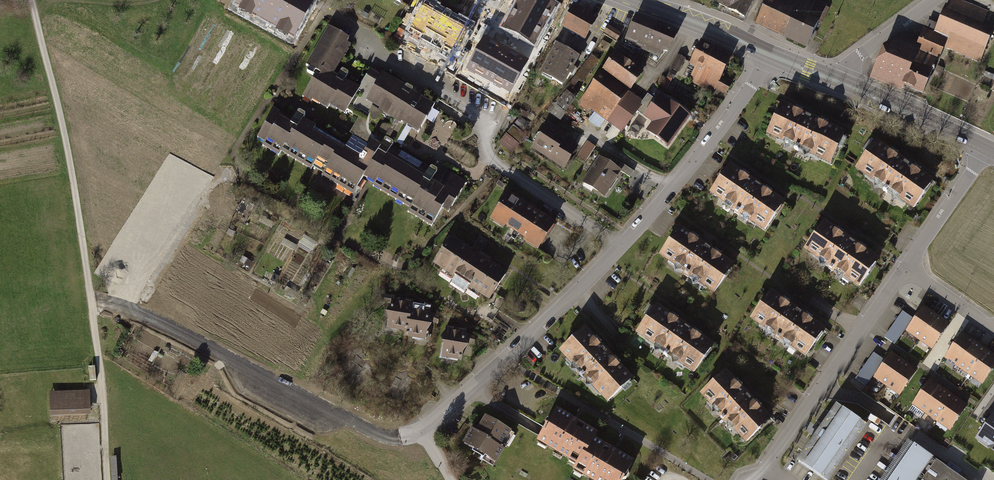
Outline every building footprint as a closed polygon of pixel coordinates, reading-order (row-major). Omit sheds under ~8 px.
[(236,4),(296,37),(317,0),(239,0),(236,4)] [(508,32),(532,46),(554,6),(543,0),(526,0),(508,32)] [(754,0),(719,0),(716,6),(745,19),(754,0)] [(755,25),(806,49),(808,44),(826,6),(813,0),(766,0),(755,25)] [(947,5),(938,25),(929,21),(920,42),(901,34),(885,47),(872,80),(900,91),(902,86),(923,94),(938,59),(940,60),(945,47),(979,61),(993,26),(984,22),(988,11),(960,0),(952,0),(950,6),(947,5)] [(460,18),(435,4),(422,29),(457,48),(469,26),(458,20),(460,18)] [(597,20),(573,6),(561,28),(585,42),(597,20)] [(678,34),(638,16),(627,40),(638,45),(638,47),(644,50),(644,52),(660,59),(664,51),(669,54),(678,34)] [(621,34),(608,26),(603,33),(616,41),(621,34)] [(362,119),(360,122),(391,141),(395,136),(396,136),(403,123),(419,132),(434,106),(416,95),(415,96),(411,93),(413,89),(406,85),(404,88),(382,75),(381,77),(370,70),(359,88),(344,80),(349,72),(342,68),(337,76),(333,74),(335,70),(335,69),(349,45),(350,46),(350,45),(346,42),(349,38),(332,28),(306,71),(313,75),(315,76),(305,93),(313,98),(314,97),(329,106),(331,102),(346,111),(347,110),(362,119)] [(511,92),(529,60),(486,37),(468,69),(511,92)] [(731,57),(702,42),(690,63),(696,66),(688,81),(712,94),(715,89),(725,94),(732,82),(721,76),(731,57)] [(579,59),(556,46),(539,76),(563,88),(579,59)] [(643,75),(615,54),(578,105),(588,112),(590,112),(622,135),(638,112),(642,107),(641,106),(642,104),(641,104),(643,102),(631,92),(643,75)] [(592,55),(574,77),(582,83),(599,61),(592,55)] [(686,59),(678,55),(671,69),(679,73),(686,59)] [(550,111),(561,119),(578,96),(567,88),(550,111)] [(656,101),(648,94),(643,102),(641,104),(642,104),(641,106),(642,107),(638,112),(644,116),(643,118),(652,124),(647,133),(669,149),(692,118),(660,95),(656,101)] [(809,117),(783,105),(767,137),(831,167),(847,136),(809,117)] [(446,202),(452,206),(466,182),(443,169),(436,179),(433,178),(438,170),(431,166),(430,168),(392,146),(394,142),(391,141),(360,122),(355,131),(356,131),(353,136),(352,135),(346,146),(303,120),(306,115),(299,110),(291,123),(284,119),(286,117),(274,110),(260,134),(267,138),(265,142),(281,151),(283,148),(321,170),(323,166),(326,168),(322,175),(354,193),(366,172),(369,174),(367,178),(412,204),(409,210),(433,224),(446,202)] [(517,126),(523,131),(528,124),(522,119),(517,126)] [(580,144),(547,122),(530,147),(563,170),(580,144)] [(506,134),(519,145),(526,135),(513,125),(506,134)] [(595,147),(587,142),(577,157),(585,162),(595,147)] [(907,164),(878,143),(858,171),(915,211),(935,183),(907,164)] [(618,169),(599,156),(581,183),(604,198),(622,172),(618,169)] [(622,163),(618,169),(622,172),(630,177),(634,172),(622,163)] [(788,203),(730,164),(710,193),(768,233),(788,203)] [(556,226),(509,195),(492,221),(539,252),(556,226)] [(880,262),(824,224),(805,253),(860,291),(880,262)] [(736,268),(679,229),(659,257),(716,297),(736,268)] [(508,273),(452,237),(433,265),(454,279),(456,276),(471,286),(470,288),(490,301),(508,273)] [(828,329),(772,291),(752,320),(808,358),(828,329)] [(430,310),(413,307),(414,303),(392,299),(391,308),(386,314),(388,322),(387,330),(405,333),(404,338),(425,341),(427,333),(432,327),(429,317),(430,310)] [(717,347),(656,304),(636,333),(696,376),(717,347)] [(935,316),(923,307),(908,330),(920,338),(935,316)] [(886,335),(896,343),(915,317),(905,309),(886,335)] [(948,324),(935,316),(920,338),(933,346),(948,324)] [(467,331),(446,327),(445,334),(442,339),(443,346),(442,359),(463,362),(464,353),(469,347),(467,343),(473,344),(476,337),(467,334),(467,331)] [(631,379),(586,331),(577,340),(574,338),(561,350),(609,400),(631,379)] [(974,343),(962,334),(946,356),(958,365),(974,343)] [(986,351),(974,343),(958,365),(970,373),(986,351)] [(986,351),(970,373),(982,382),(993,365),(993,357),(986,351)] [(871,377),(885,358),(876,352),(862,370),(871,377)] [(903,362),(891,354),(876,376),(888,384),(903,362)] [(915,371),(903,362),(888,384),(900,393),(915,371)] [(727,374),(702,397),(747,446),(772,423),(727,374)] [(942,389),(930,381),(909,410),(921,418),(926,411),(942,389)] [(953,398),(942,389),(926,411),(938,419),(953,398)] [(90,391),(49,392),(50,415),(90,415),(90,391)] [(965,406),(953,398),(938,419),(950,428),(965,406)] [(838,406),(799,462),(826,479),(827,479),(866,425),(838,406)] [(580,461),(593,439),(597,433),(557,410),(540,437),(580,461)] [(977,437),(993,449),(993,413),(977,437)] [(512,435),(486,420),(470,448),(496,463),(512,435)] [(580,461),(577,466),(602,479),(622,479),(633,462),(593,439),(580,461)] [(912,442),(885,479),(966,479),(912,442)]
